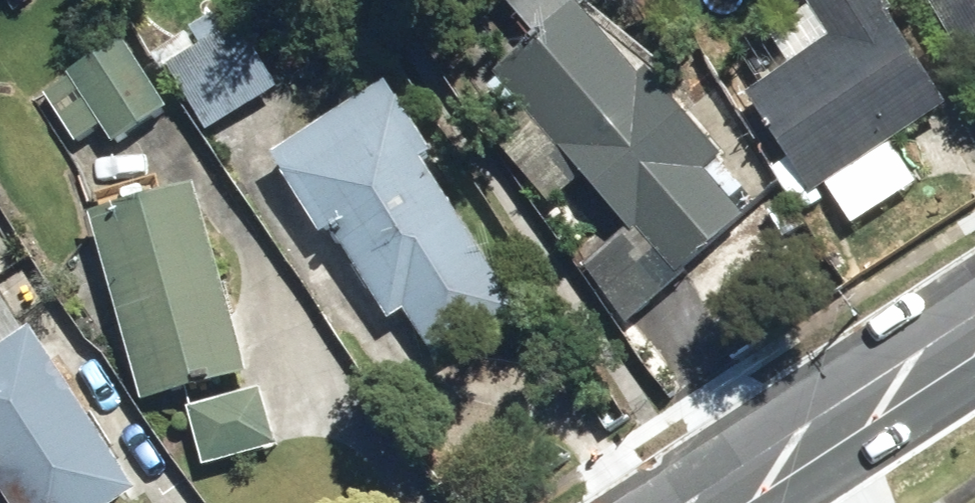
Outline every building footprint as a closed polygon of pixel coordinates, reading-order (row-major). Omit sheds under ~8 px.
[(593,0),(514,0),(548,40),(592,3),(594,1),(593,0)] [(958,106),(901,13),(905,10),(899,0),(818,0),(843,41),(757,93),(817,191),(833,181),(899,142),(958,106)] [(974,66),(974,0),(941,0),(974,66)] [(286,89),(237,3),(163,45),(212,131),(286,89)] [(652,75),(592,3),(548,40),(508,73),(513,79),(501,89),(523,115),(500,134),(560,205),(595,176),(643,233),(637,238),(632,232),(590,268),(635,321),(697,269),(695,266),(754,217),(715,170),(732,156),(659,69),(652,75)] [(178,108),(132,37),(48,91),(81,142),(108,124),(121,144),(178,108)] [(446,152),(397,81),(281,159),(339,244),(344,240),(398,321),(411,312),(445,362),(533,303),(436,159),(446,152)] [(833,181),(859,223),(925,183),(899,142),(833,181)] [(256,372),(209,184),(103,210),(150,398),(256,372)] [(41,324),(0,350),(0,476),(17,502),(124,502),(147,489),(41,324)] [(285,446),(268,387),(195,407),(211,467),(285,446)]
